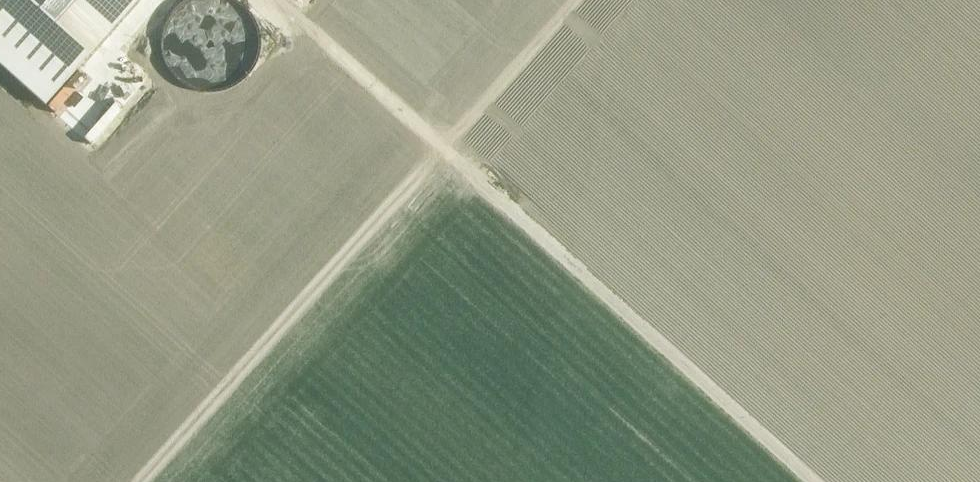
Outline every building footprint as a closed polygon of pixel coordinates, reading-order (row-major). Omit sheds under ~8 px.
[(45,105),(88,57),(138,0),(0,0),(0,64),(45,105)]
